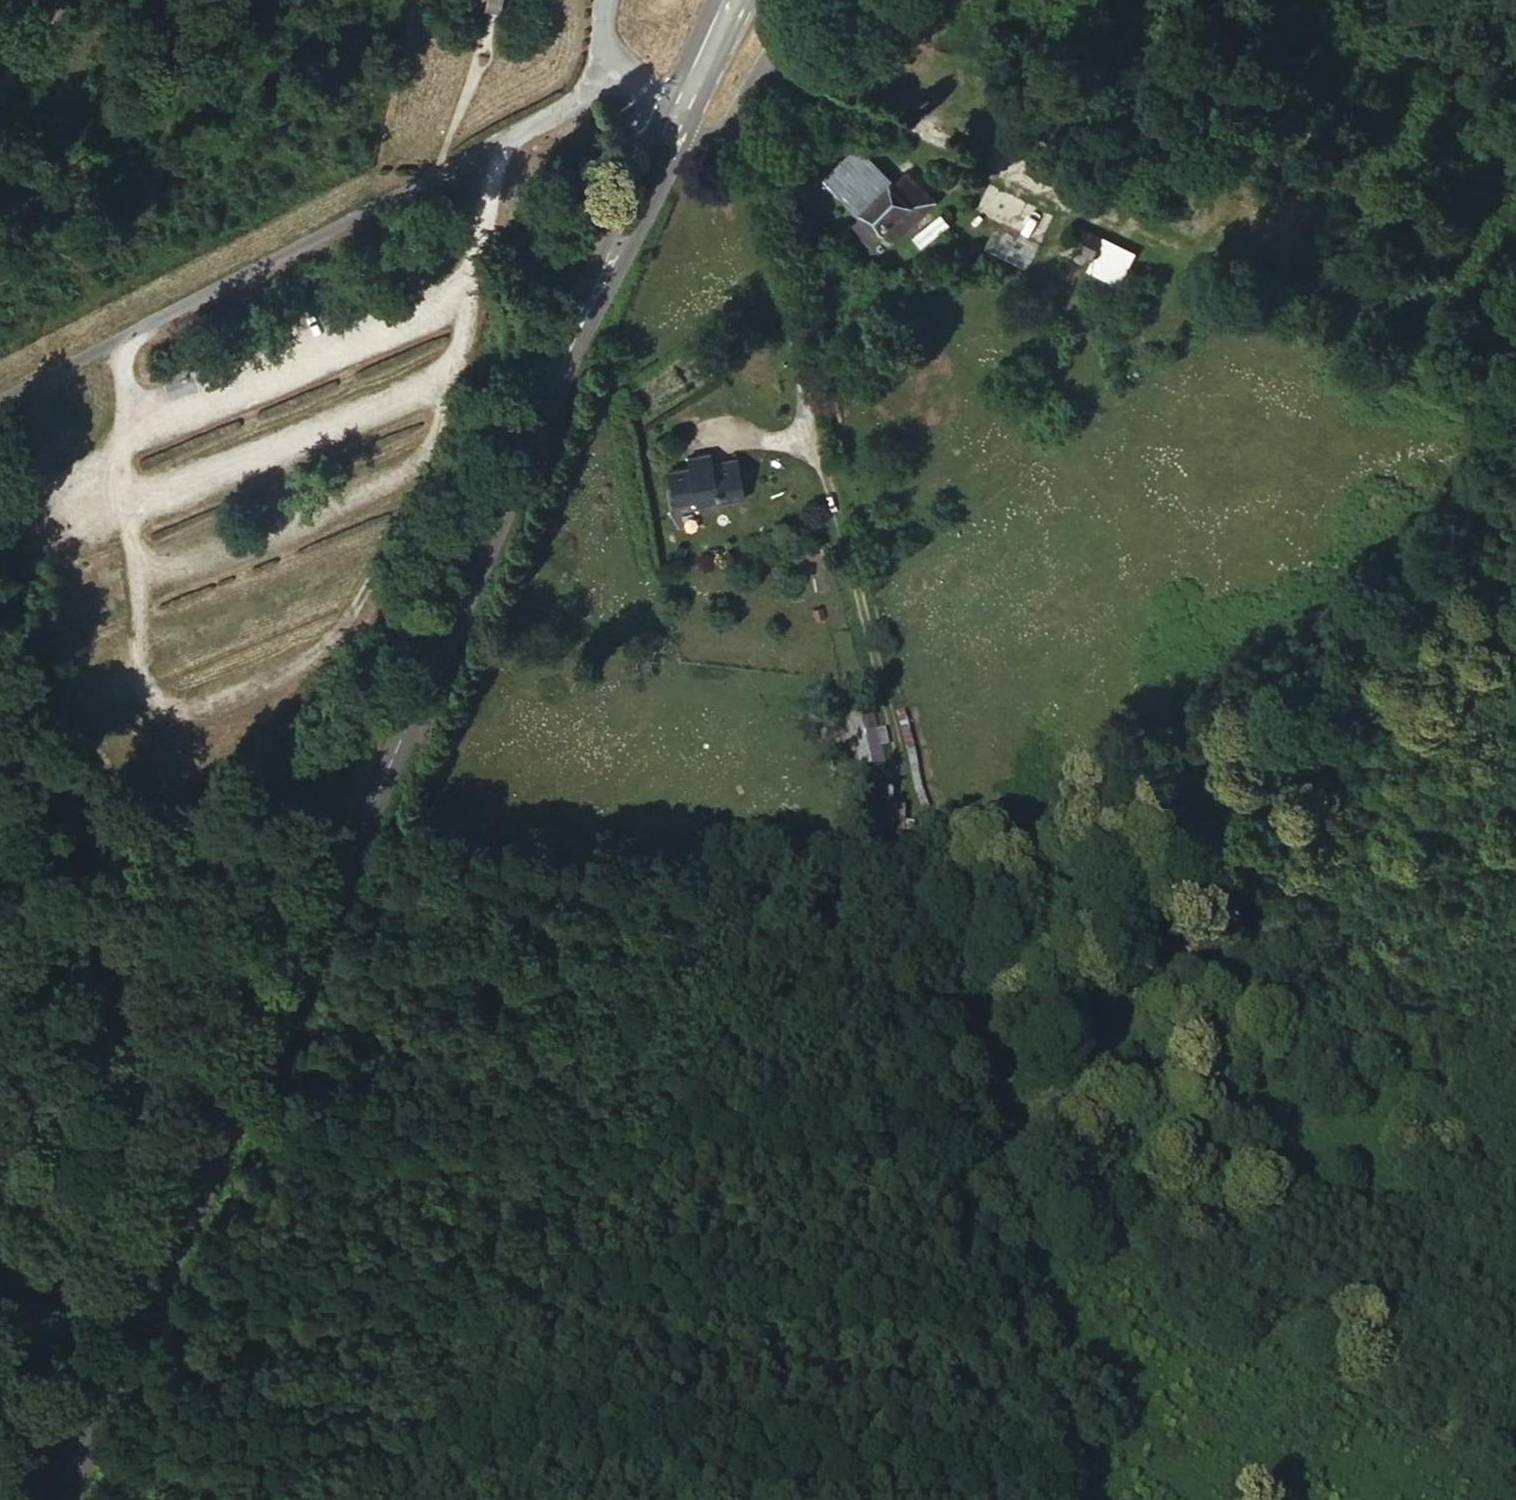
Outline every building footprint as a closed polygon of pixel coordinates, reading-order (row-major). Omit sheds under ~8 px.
[(881,157),(830,214),(851,232),(863,219),(874,230),(887,216),(905,194),(913,185),(881,157)] [(926,212),(905,194),(887,216),(908,234),(926,212)] [(942,218),(912,240),(921,251),(951,229),(942,218)] [(1087,224),(1075,250),(1123,272),(1135,248),(1087,224)] [(593,468),(604,523),(695,506),(684,450),(593,468)] [(885,766),(881,750),(892,747),(888,731),(858,738),(866,771),(885,766)]
